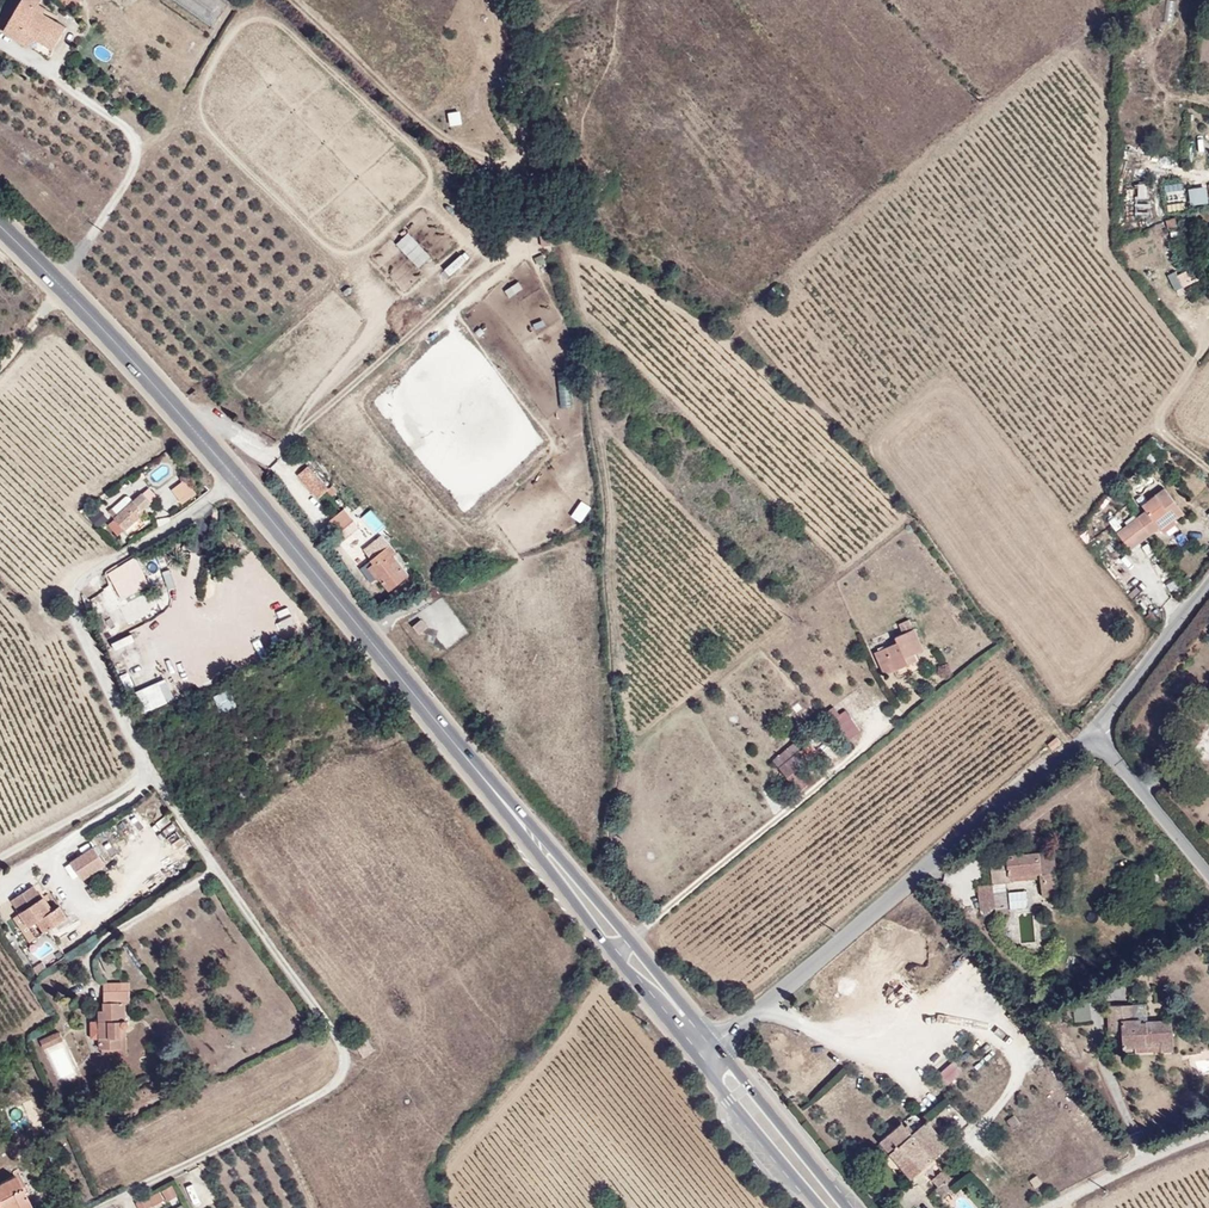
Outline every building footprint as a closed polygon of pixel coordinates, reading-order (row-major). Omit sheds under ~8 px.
[(28,13),(35,1),(32,0),(18,0),(1,28),(37,49),(43,39),(52,45),(60,32),(36,18),(28,13)] [(219,9),(206,0),(161,0),(204,31),(219,9)] [(36,18),(43,6),(35,1),(28,13),(36,18)] [(1,28),(0,29),(0,39),(41,64),(52,45),(43,39),(37,49),(1,28)] [(455,116),(444,125),(452,136),(463,127),(455,116)] [(1179,181),(1162,184),(1165,201),(1183,198),(1179,181)] [(1135,183),(1137,209),(1149,208),(1147,182),(1135,183)] [(1187,187),(1189,205),(1208,203),(1207,185),(1187,187)] [(1183,201),(1167,203),(1168,211),(1184,208),(1183,201)] [(1176,275),(1182,287),(1192,282),(1186,270),(1176,275)] [(1175,290),(1182,287),(1176,275),(1175,271),(1167,274),(1175,290)] [(607,419),(615,412),(606,405),(599,412),(607,419)] [(327,484),(304,460),(289,471),(312,496),(327,484)] [(185,480),(173,490),(183,503),(195,494),(185,480)] [(1188,516),(1168,487),(1142,505),(1145,510),(1117,530),(1130,548),(1172,518),(1176,524),(1188,516)] [(144,492),(137,498),(144,507),(151,501),(144,492)] [(104,529),(113,540),(138,518),(135,514),(144,507),(137,498),(126,508),(109,522),(110,523),(104,529)] [(104,516),(109,522),(126,508),(121,502),(104,516)] [(373,532),(383,527),(372,508),(362,514),(373,532)] [(362,546),(375,533),(357,515),(344,528),(362,546)] [(407,575),(390,551),(392,548),(387,540),(366,554),(367,559),(360,564),(371,579),(374,577),(385,591),(397,584),(396,582),(407,575)] [(132,560),(128,563),(134,573),(120,581),(114,570),(102,577),(117,603),(147,586),(132,560)] [(134,573),(128,563),(114,570),(120,581),(134,573)] [(214,571),(212,578),(226,582),(228,575),(214,571)] [(260,592),(271,583),(267,578),(256,587),(260,592)] [(207,596),(225,597),(226,582),(208,581),(207,596)] [(237,609),(244,588),(237,585),(229,607),(237,609)] [(443,599),(420,616),(446,649),(468,632),(443,599)] [(940,658),(916,615),(868,647),(888,682),(940,658)] [(412,623),(418,634),(427,629),(421,618),(412,623)] [(110,626),(100,630),(104,641),(115,636),(110,626)] [(150,655),(167,647),(163,640),(147,648),(150,655)] [(119,661),(122,669),(142,660),(139,652),(119,661)] [(123,680),(148,673),(145,665),(121,673),(123,680)] [(138,720),(159,711),(151,693),(131,702),(138,720)] [(226,693),(211,700),(218,718),(234,711),(226,693)] [(830,713),(843,743),(860,735),(846,706),(830,713)] [(779,768),(799,754),(792,746),(773,760),(779,768)] [(794,773),(806,763),(799,754),(779,768),(775,772),(783,781),(794,773)] [(806,787),(794,773),(783,781),(795,796),(806,787)] [(203,808),(194,813),(200,823),(209,818),(203,808)] [(100,849),(76,864),(87,881),(110,866),(100,849)] [(1049,857),(983,865),(987,893),(1006,891),(1005,885),(1035,881),(1038,904),(1054,902),(1049,857)] [(54,866),(48,858),(37,864),(43,873),(54,866)] [(1147,875),(1140,881),(1150,895),(1158,890),(1147,875)] [(1036,887),(1035,881),(1005,885),(1006,891),(1036,887)] [(76,925),(72,918),(69,920),(61,908),(55,912),(52,914),(49,910),(52,908),(38,886),(17,900),(41,938),(55,929),(59,936),(76,925)] [(1008,891),(1009,908),(1028,906),(1026,889),(1008,891)] [(1008,928),(1003,891),(987,893),(971,894),(974,921),(989,919),(991,930),(1008,928)] [(69,920),(72,918),(64,906),(61,908),(69,920)] [(116,958),(111,960),(109,955),(103,957),(109,972),(115,975),(123,973),(116,958)] [(43,976),(52,970),(48,963),(39,969),(43,976)] [(131,1027),(131,1018),(128,1002),(133,1002),(133,990),(107,991),(107,1010),(102,1010),(102,1025),(102,1037),(102,1048),(123,1048),(124,1027),(130,1027),(131,1027)] [(1170,1066),(1168,1031),(1139,1032),(1138,1028),(1130,1028),(1129,1015),(1102,1015),(1104,1043),(1117,1043),(1120,1067),(1134,1066),(1134,1060),(1157,1060),(1157,1066),(1170,1066)] [(129,1054),(130,1027),(124,1027),(123,1048),(102,1048),(102,1055),(129,1054)] [(42,1049),(62,1039),(57,1030),(37,1040),(42,1049)] [(374,1052),(366,1042),(356,1050),(365,1061),(374,1052)] [(62,1046),(48,1054),(63,1079),(76,1071),(62,1046)] [(955,1060),(939,1069),(946,1082),(962,1073),(955,1060)] [(1006,1119),(1012,1128),(1020,1123),(1014,1114),(1006,1119)] [(943,1154),(921,1128),(911,1136),(904,1127),(881,1144),(911,1180),(943,1154)] [(911,1180),(889,1154),(883,1160),(904,1186),(911,1180)] [(950,1196),(944,1188),(948,1185),(938,1174),(925,1185),(932,1193),(929,1196),(938,1205),(950,1196)] [(5,1181),(0,1183),(0,1207),(19,1207),(5,1181)] [(161,1188),(164,1199),(177,1196),(173,1184),(161,1188)] [(929,1196),(921,1204),(925,1207),(935,1207),(938,1205),(929,1196)] [(145,1198),(138,1202),(140,1207),(146,1207),(149,1206),(145,1198)]
